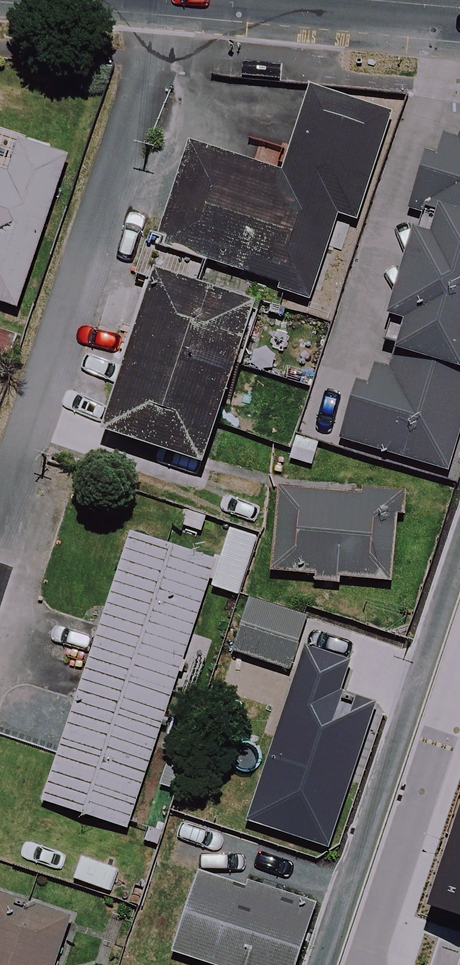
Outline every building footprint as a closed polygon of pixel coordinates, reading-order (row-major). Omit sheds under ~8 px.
[(341,219),(353,224),(392,117),(318,90),(285,180),(195,146),(160,241),(312,297),(341,219)] [(372,368),(349,446),(450,474),(459,439),(459,131),(451,129),(428,205),(446,211),(436,241),(419,236),(393,324),(410,329),(403,354),(397,376),(372,368)] [(13,142),(3,174),(0,173),(0,302),(18,308),(66,159),(13,142)] [(254,307),(158,278),(109,438),(206,468),(254,307)] [(399,502),(278,490),(270,572),(392,584),(399,502)] [(217,563),(133,535),(44,802),(128,830),(217,563)] [(310,619),(252,599),(233,653),(291,673),(310,619)] [(308,655),(249,823),(329,851),(380,707),(351,697),(360,673),(308,655)] [(204,875),(177,955),(205,964),(296,964),(314,913),(204,875)] [(73,923),(0,897),(0,964),(58,964),(73,923)]
